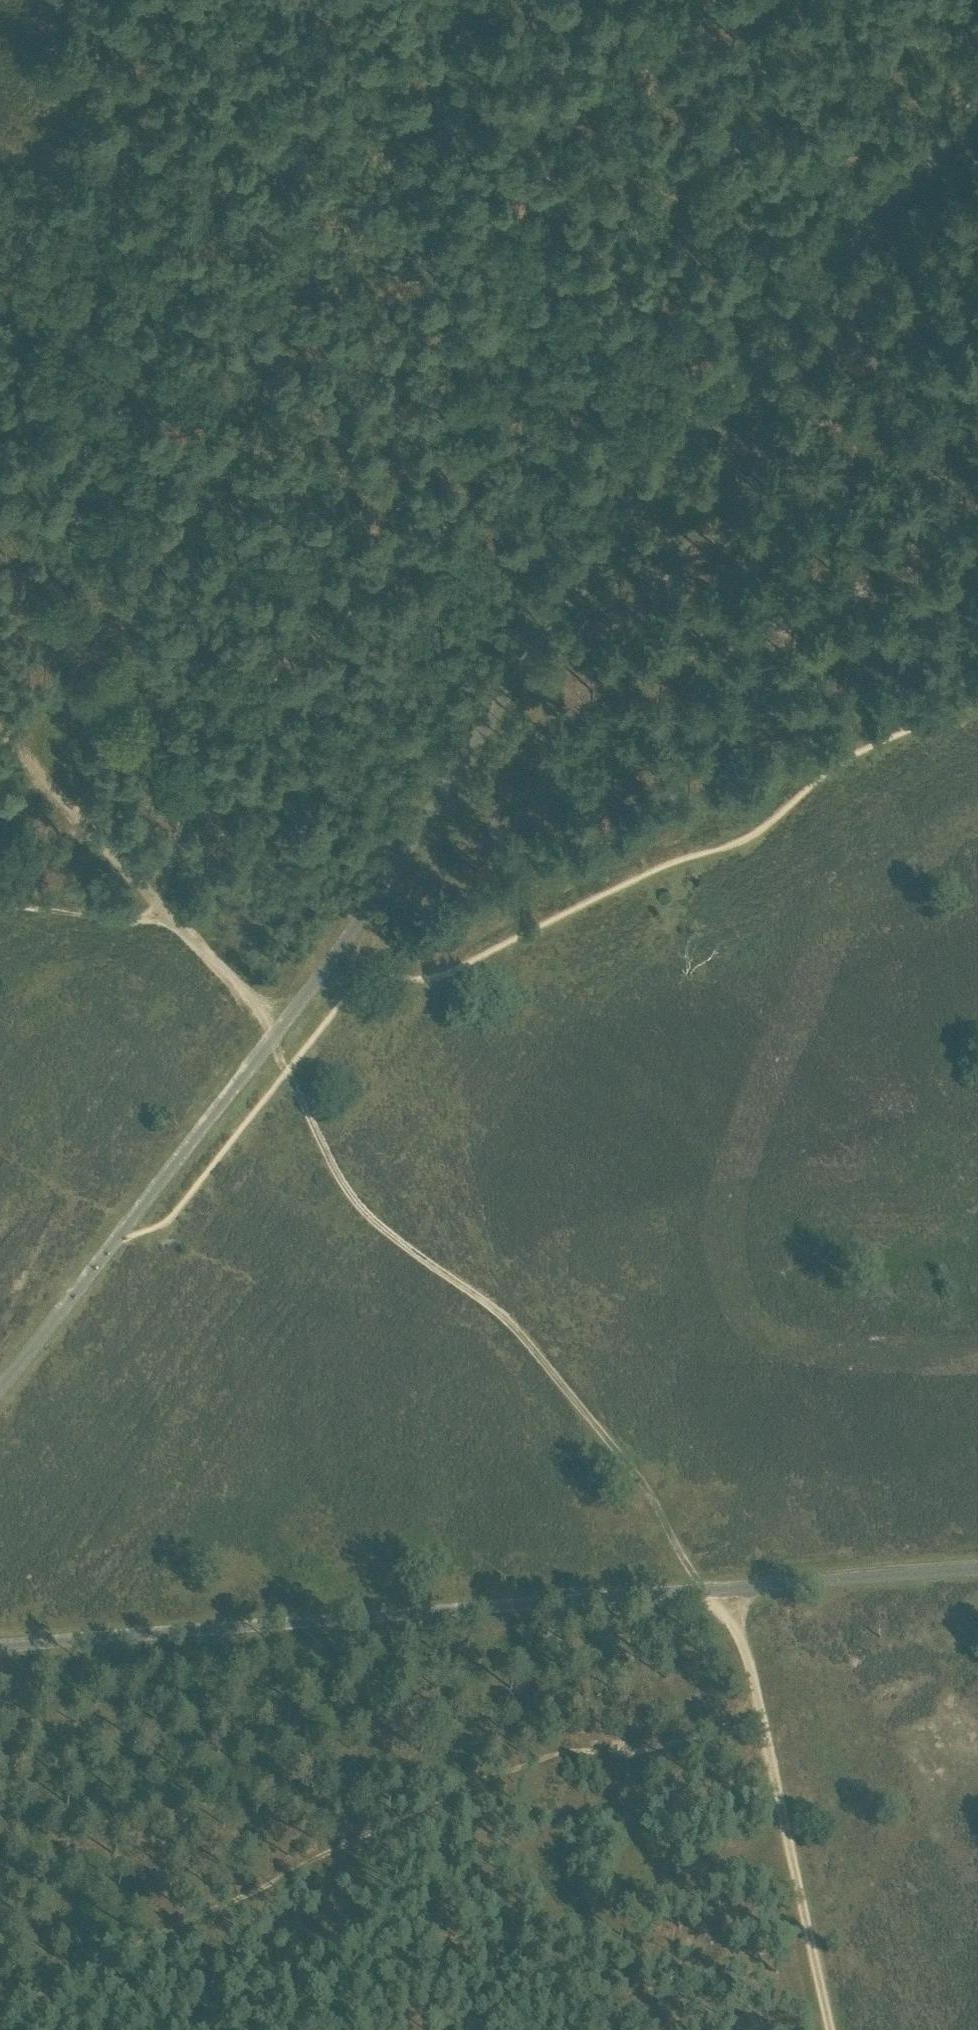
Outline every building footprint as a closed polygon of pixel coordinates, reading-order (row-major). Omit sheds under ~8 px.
[(46,768),(41,749),(33,751),(38,770),(46,768)]
